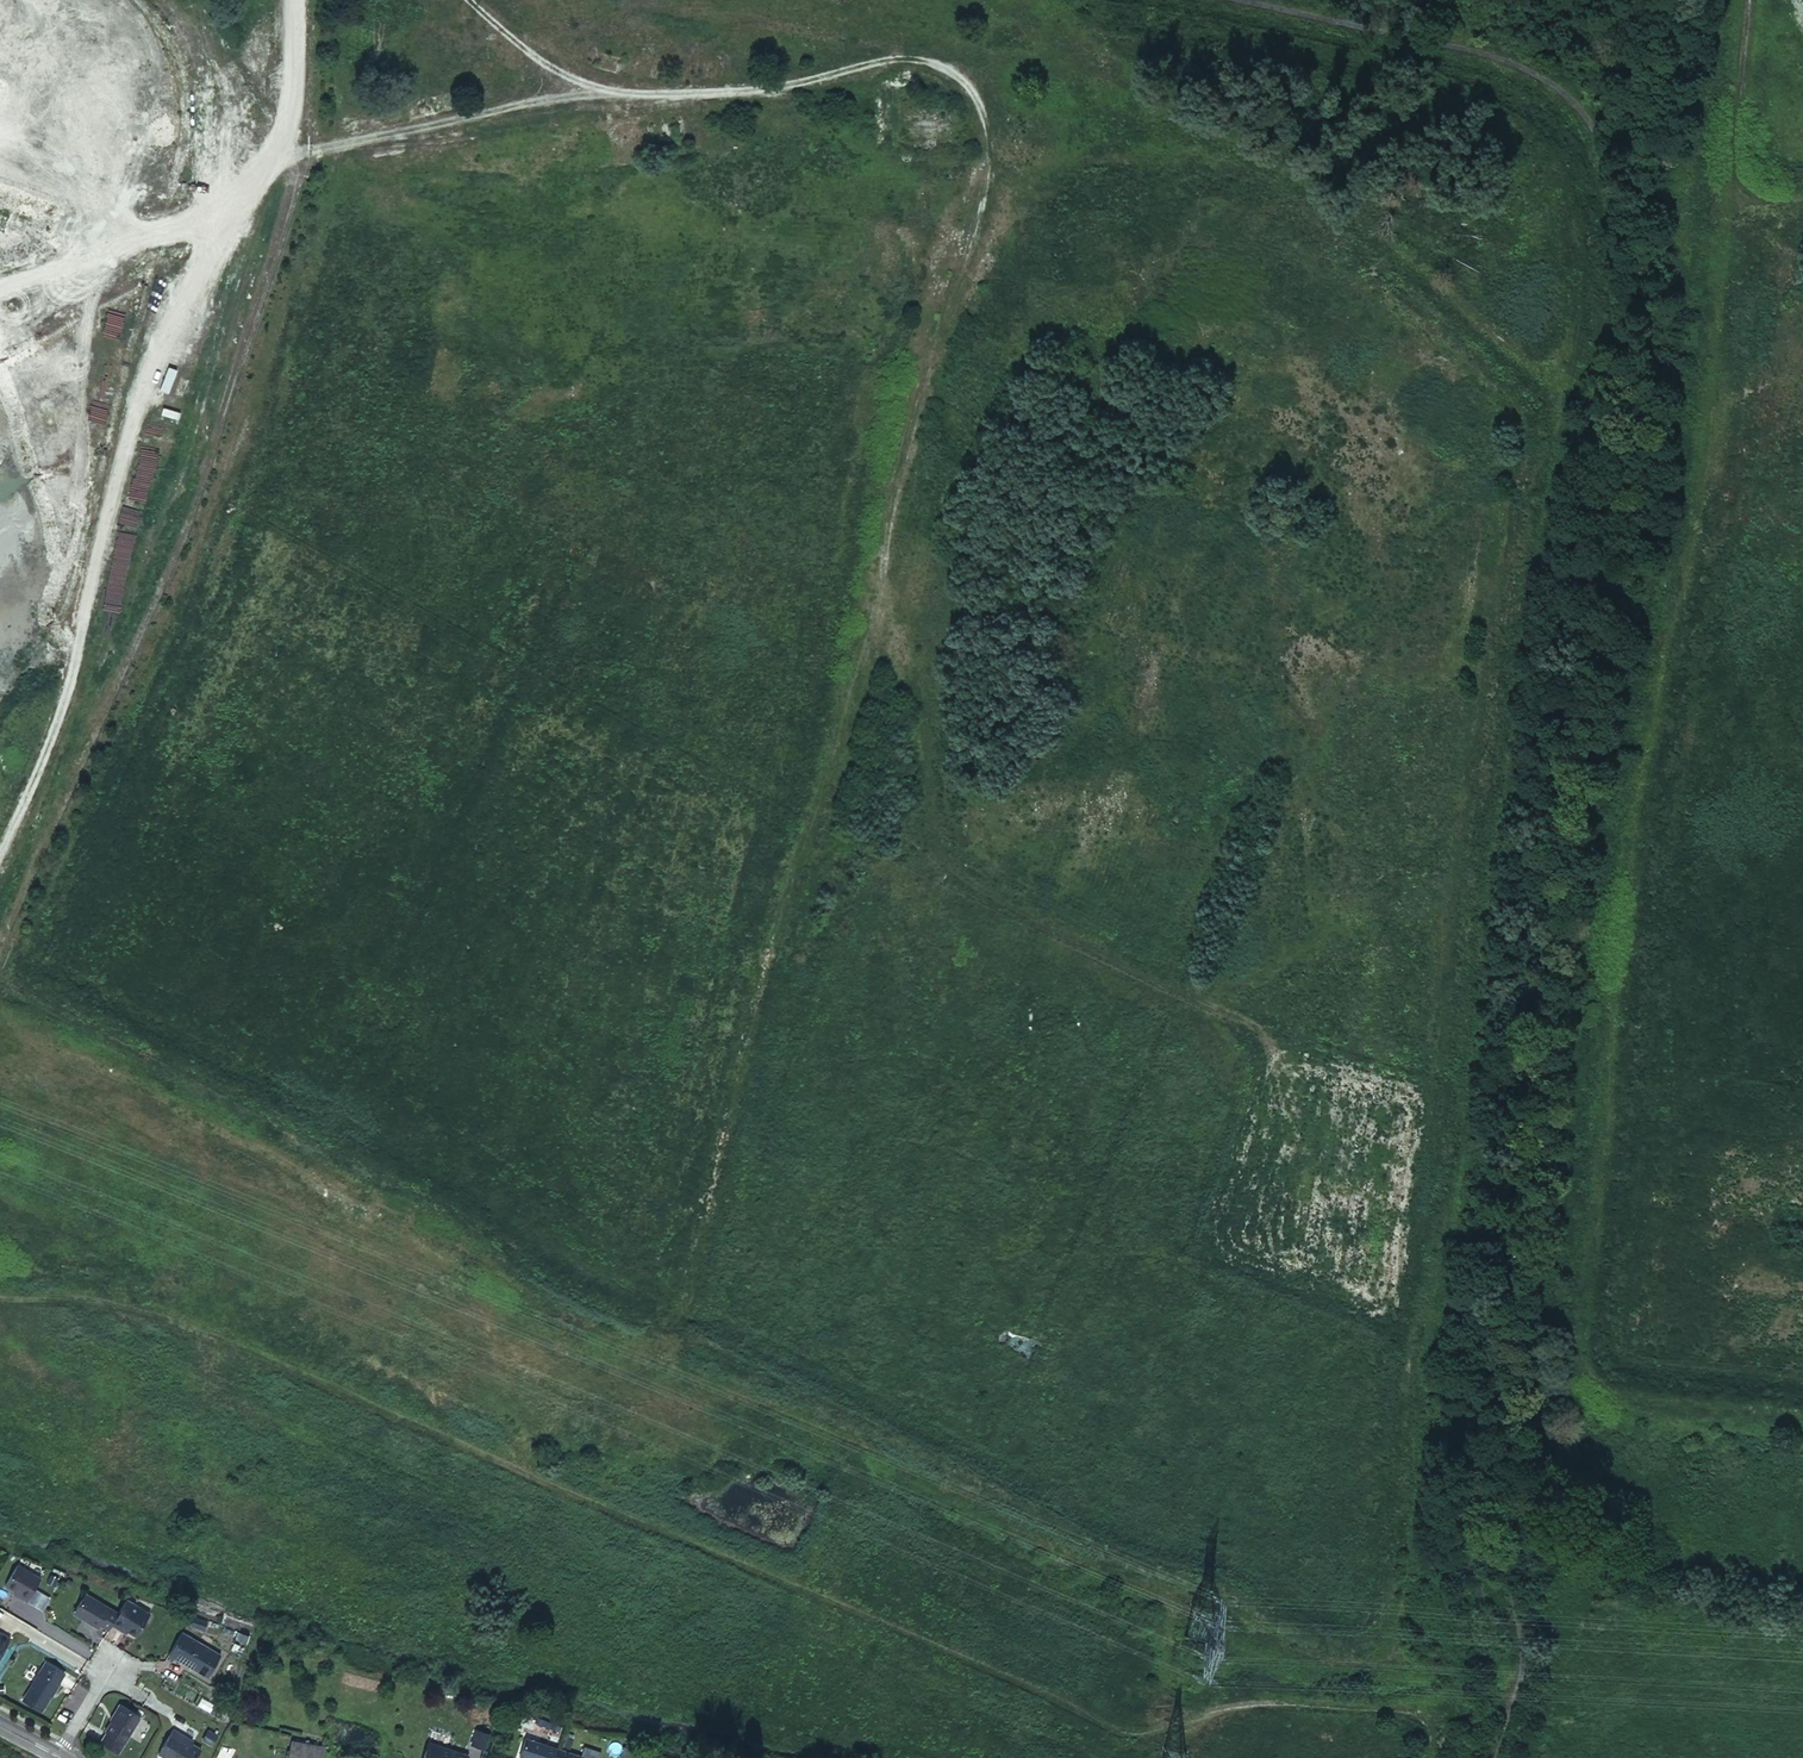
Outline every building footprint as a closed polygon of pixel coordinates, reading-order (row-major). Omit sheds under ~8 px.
[(15,1565),(2,1585),(12,1592),(17,1594),(14,1599),(23,1604),(38,1579),(15,1565)] [(54,1577),(46,1573),(42,1582),(51,1585),(54,1577)] [(69,1581),(64,1578),(60,1584),(65,1588),(69,1581)] [(113,1613),(80,1593),(70,1609),(95,1624),(103,1630),(113,1613)] [(145,1613),(122,1599),(106,1625),(115,1630),(116,1627),(123,1631),(131,1636),(145,1613)] [(93,1628),(95,1624),(70,1609),(68,1613),(93,1628)] [(204,1627),(193,1623),(190,1632),(201,1635),(204,1627)] [(210,1650),(177,1631),(164,1653),(197,1672),(210,1650)] [(60,1673),(40,1661),(17,1700),(37,1712),(60,1673)] [(134,1715),(114,1704),(99,1731),(100,1732),(95,1742),(113,1752),(134,1715)] [(556,1725),(534,1716),(531,1722),(554,1730),(556,1725)] [(476,1726),(471,1743),(486,1747),(491,1731),(476,1726)] [(173,1736),(175,1733),(167,1728),(151,1752),(160,1757),(189,1757),(194,1749),(185,1743),(173,1736)] [(554,1742),(522,1732),(516,1753),(532,1757),(548,1757),(553,1744),(554,1742)] [(186,1740),(175,1733),(173,1736),(185,1743),(186,1740)] [(203,1733),(196,1743),(206,1749),(212,1738),(203,1733)] [(561,1736),(558,1745),(565,1748),(569,1738),(561,1736)] [(287,1738),(284,1754),(306,1757),(316,1757),(322,1744),(287,1738)] [(418,1757),(462,1757),(463,1755),(425,1740),(418,1757)] [(553,1744),(548,1757),(596,1757),(594,1757),(577,1752),(565,1748),(558,1745),(553,1744)] [(579,1745),(577,1752),(594,1757),(596,1750),(579,1745)] [(618,1745),(614,1756),(620,1757),(621,1757),(625,1747),(618,1745)] [(632,1748),(629,1755),(637,1757),(639,1751),(632,1748)]
